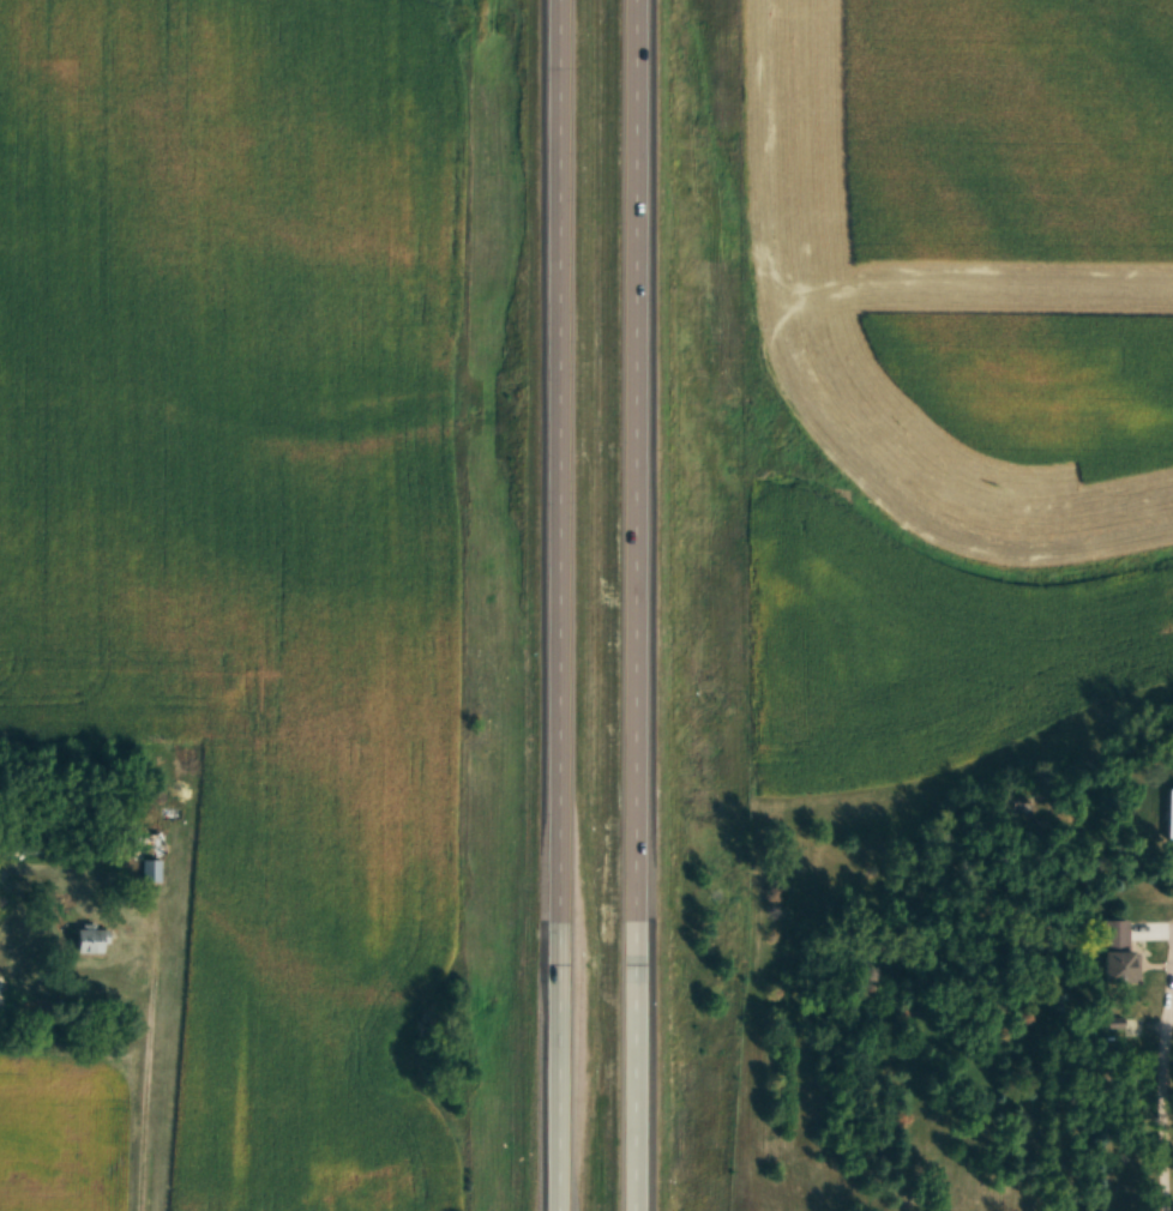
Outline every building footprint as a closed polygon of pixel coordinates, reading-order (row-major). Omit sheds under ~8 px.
[(1163,840),(1172,840),(1172,787),(1163,787),(1163,840)] [(159,834),(131,834),(131,859),(140,859),(140,882),(159,882),(159,834)] [(1125,981),(1125,920),(1096,920),(1096,981),(1125,981)] [(69,952),(100,952),(100,928),(69,928),(69,952)]
